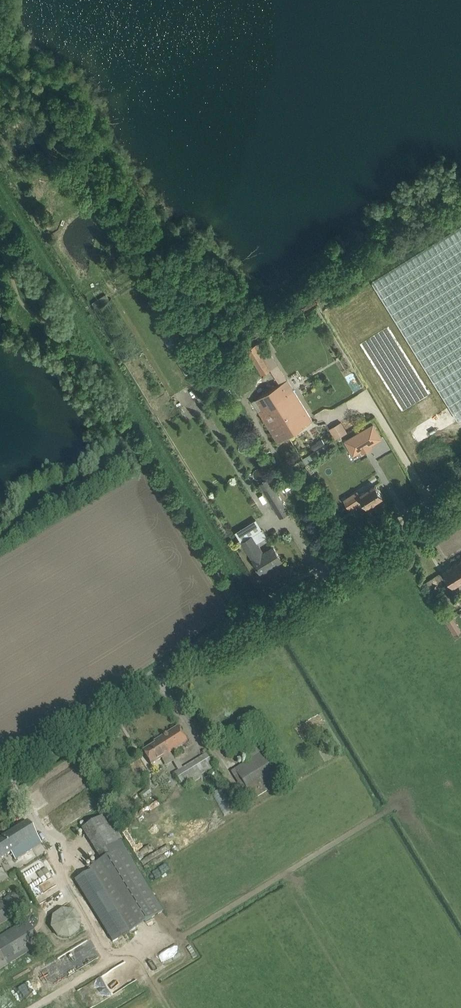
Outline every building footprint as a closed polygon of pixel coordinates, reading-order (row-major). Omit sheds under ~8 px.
[(374,283),(459,420),(460,419),(460,229),(374,283)] [(262,341),(256,344),(263,355),(270,351),(263,340),(262,341)] [(256,344),(246,350),(262,375),(271,369),(272,369),(263,355),(256,344)] [(193,389),(200,400),(214,392),(207,380),(193,389)] [(270,405),(287,394),(280,384),(255,400),(262,410),(259,411),(278,442),(289,436),(270,405)] [(294,390),(287,394),(270,405),(289,436),(313,421),(294,390)] [(332,438),(345,433),(341,421),(328,427),(332,438)] [(353,436),(345,441),(353,455),(361,451),(363,453),(372,448),(362,431),(353,436)] [(312,446),(314,450),(325,444),(322,440),(312,446)] [(289,512),(268,479),(260,484),(280,517),(289,512)] [(358,491),(345,499),(350,508),(363,500),(367,507),(383,497),(375,485),(360,494),(358,491)] [(263,529),(245,540),(256,558),(253,559),(262,573),(282,560),(277,552),(274,547),(263,553),(257,543),(267,537),(263,529)] [(444,571),(454,587),(460,583),(460,560),(444,571)] [(453,617),(446,622),(449,627),(457,622),(453,617)] [(187,742),(183,735),(178,726),(154,741),(155,743),(142,751),(151,765),(162,758),(163,759),(170,755),(169,753),(187,742)] [(254,738),(260,746),(265,742),(260,734),(254,738)] [(219,746),(225,755),(231,752),(225,742),(219,746)] [(214,766),(213,767),(210,762),(210,761),(206,753),(199,757),(204,766),(190,774),(185,766),(174,772),(181,783),(186,780),(189,785),(202,777),(203,779),(217,771),(214,766)] [(257,789),(277,777),(261,753),(235,769),(253,799),(261,794),(257,789)] [(33,829),(27,821),(0,838),(0,859),(11,852),(15,860),(41,844),(33,829)] [(91,871),(75,880),(113,942),(163,911),(128,853),(120,840),(100,853),(104,859),(89,868),(91,871)] [(8,964),(41,943),(27,919),(21,911),(27,907),(17,891),(0,902),(0,924),(16,914),(21,923),(0,936),(0,969),(8,964)] [(58,937),(70,938),(79,932),(80,920),(73,910),(62,908),(52,916),(50,928),(58,937)]
